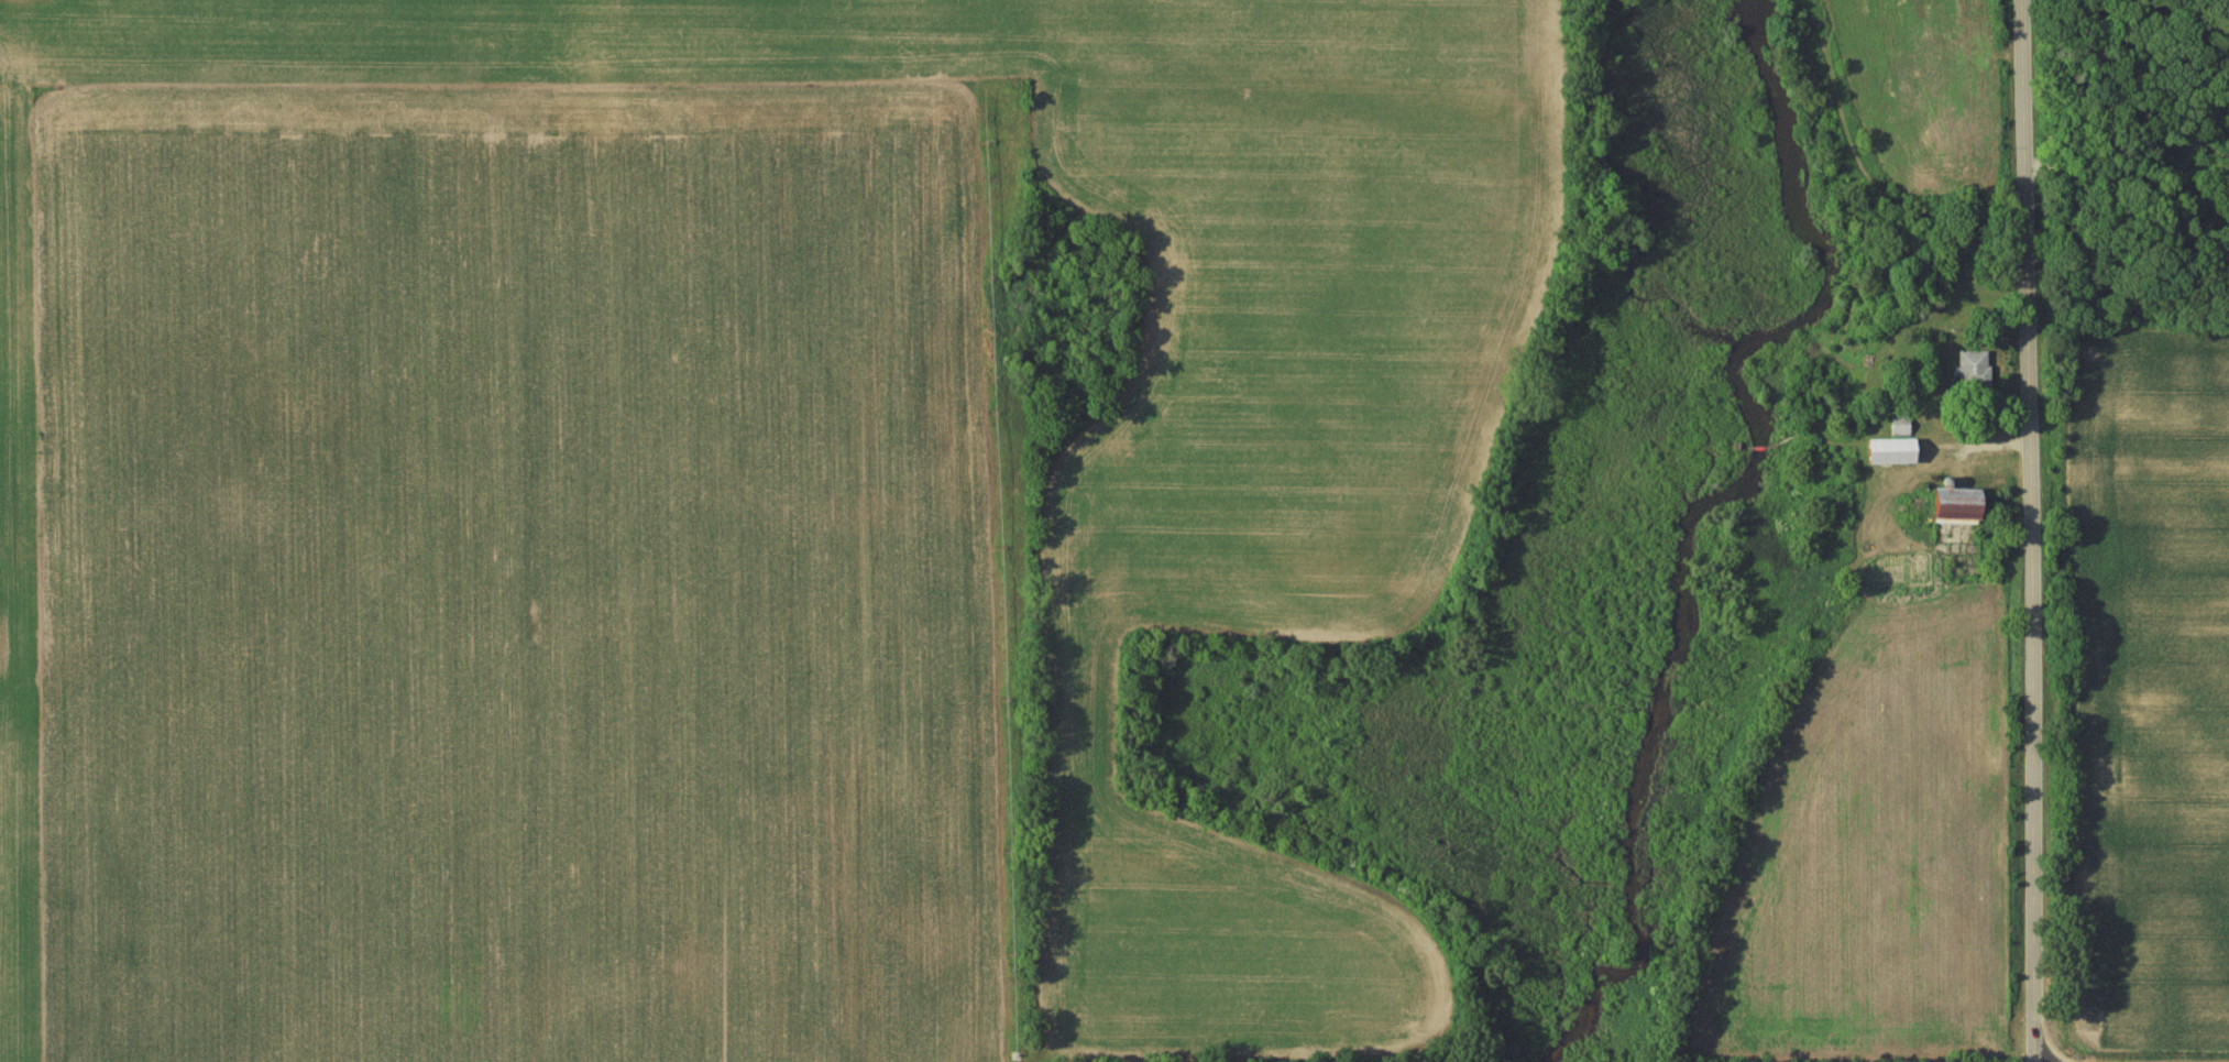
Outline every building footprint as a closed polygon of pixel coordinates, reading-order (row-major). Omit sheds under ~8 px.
[(1955,352),(1956,391),(1992,390),(1992,352),(1955,352)] [(1912,436),(1912,419),(1895,419),(1895,436),(1912,436)] [(1872,464),(1920,464),(1920,439),(1872,439),(1872,464)] [(1987,523),(1987,489),(1940,489),(1940,523),(1987,523)]
